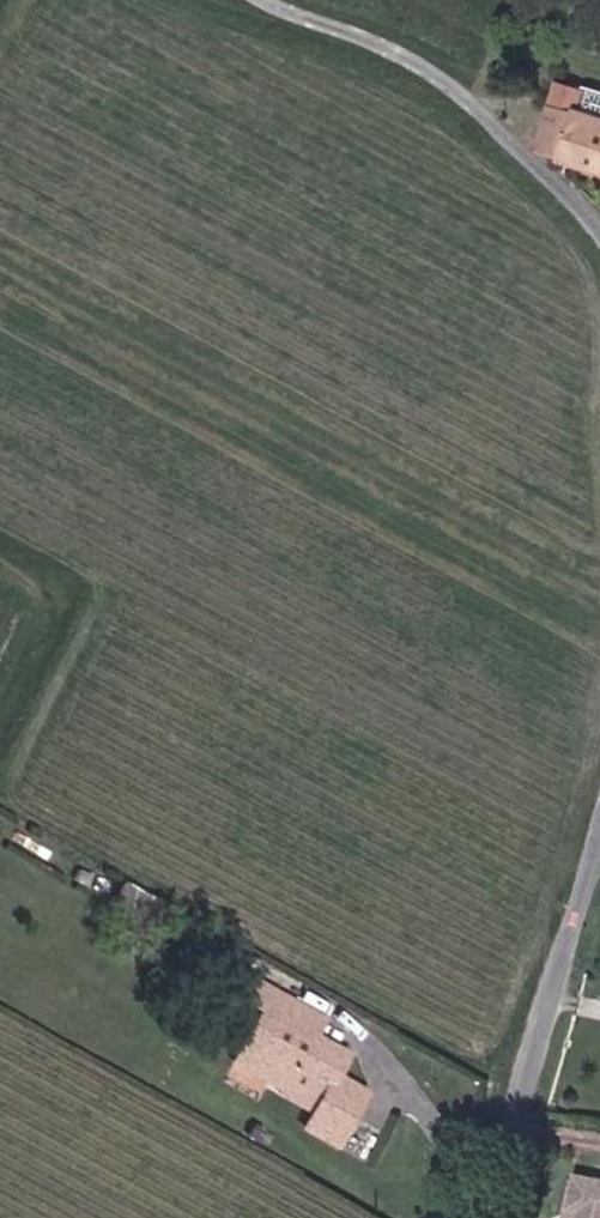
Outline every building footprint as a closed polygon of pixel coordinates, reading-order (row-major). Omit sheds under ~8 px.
[(598,85),(591,104),(599,107),(599,86),(598,85)] [(539,152),(598,172),(599,167),(599,117),(549,102),(534,147),(539,152)] [(341,1055),(311,1037),(278,1019),(287,1002),(269,992),(234,1053),(269,1074),(314,1099),(296,1133),(329,1151),(362,1090),(331,1073),(341,1055)] [(278,1019),(311,1037),(319,1020),(287,1002),(278,1019)] [(228,1064),(264,1083),(269,1074),(234,1053),(228,1064)] [(580,1183),(571,1215),(581,1217),(599,1217),(599,1188),(580,1183)]
